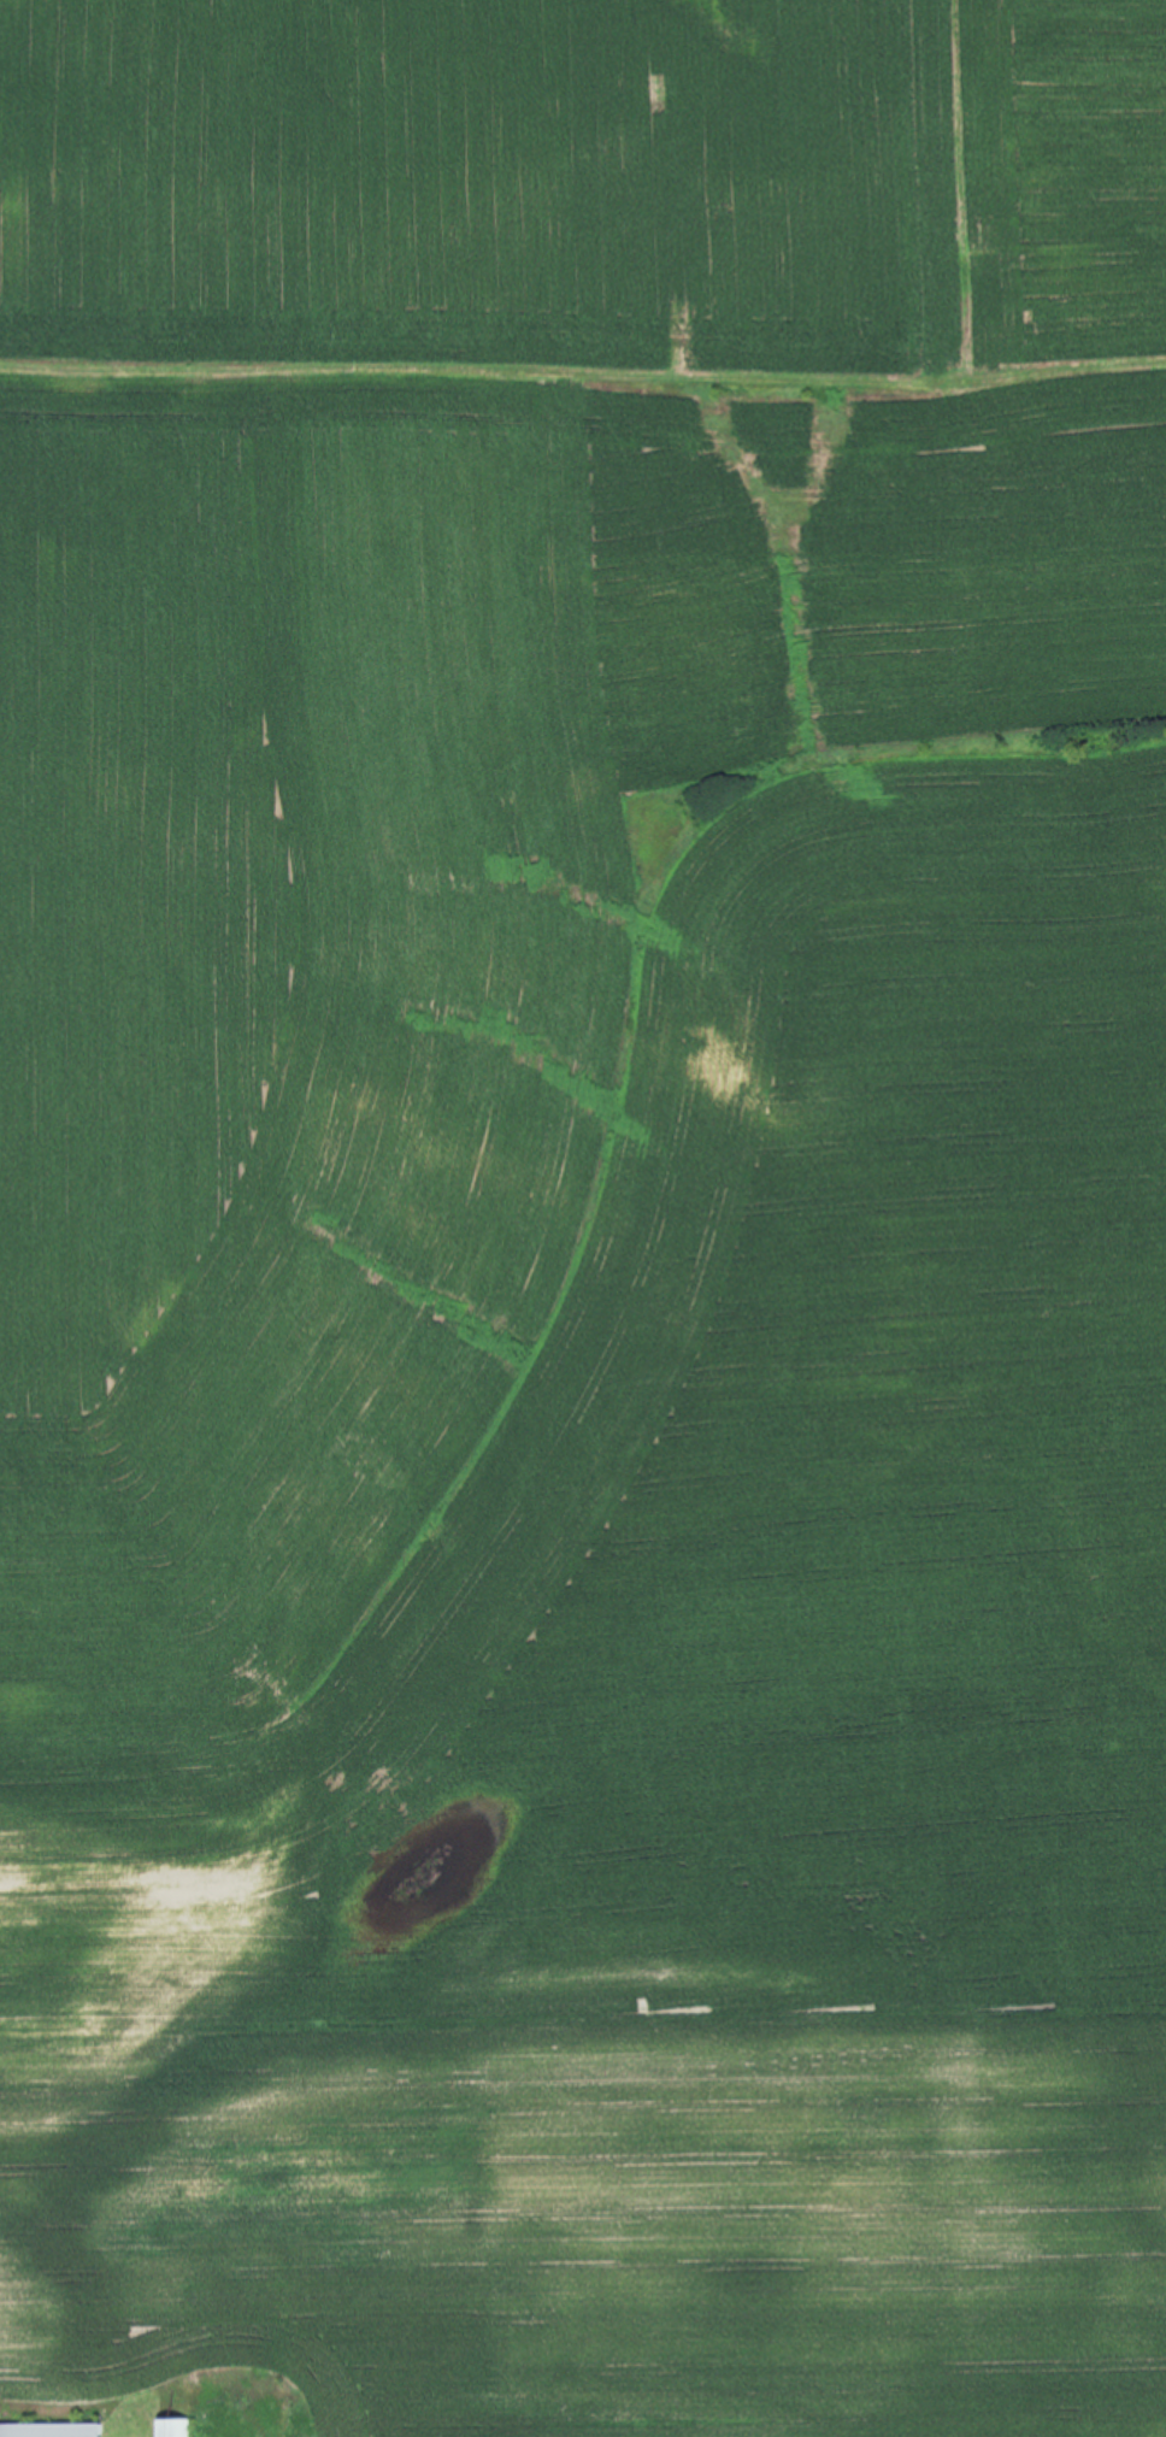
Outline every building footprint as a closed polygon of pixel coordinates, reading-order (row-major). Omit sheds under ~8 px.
[(186,2418),(151,2418),(151,2436),(186,2436),(186,2418)] [(95,2423),(0,2423),(0,2436),(95,2436),(95,2423)]
